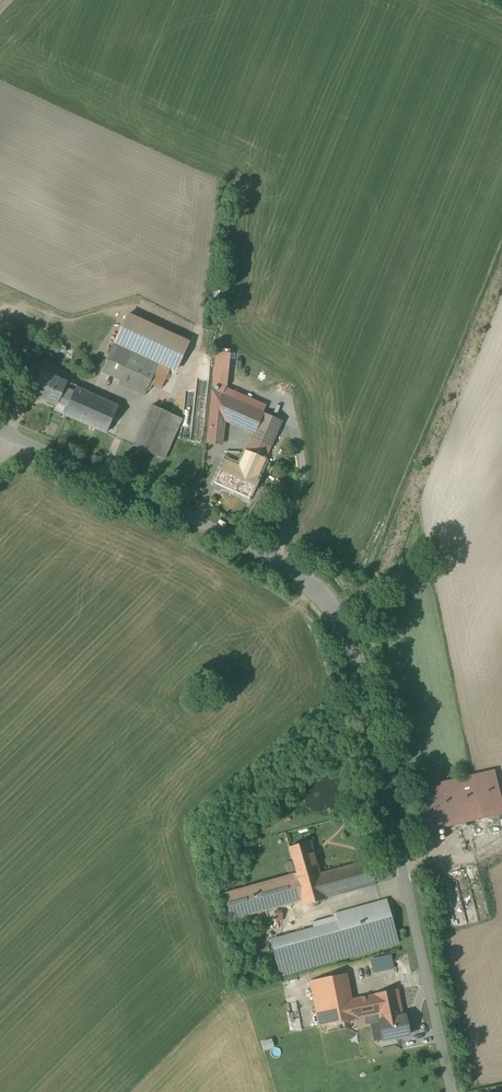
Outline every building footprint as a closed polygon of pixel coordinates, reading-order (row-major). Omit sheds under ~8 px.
[(188,343),(128,315),(101,371),(120,380),(119,384),(144,396),(150,384),(160,389),(170,368),(175,370),(188,343)] [(265,461),(281,422),(252,408),(223,396),(227,387),(229,365),(216,364),(213,391),(209,430),(208,443),(222,444),(224,420),(254,433),(246,452),(265,461)] [(66,384),(41,373),(32,394),(56,405),(58,402),(68,406),(74,393),(64,388),(66,384)] [(76,388),(74,393),(68,406),(64,415),(106,434),(118,407),(76,388)] [(182,419),(152,405),(133,446),(164,459),(182,419)] [(265,461),(246,452),(239,467),(224,461),(215,483),(249,498),(265,461)] [(285,485),(276,481),(268,499),(278,503),(285,485)] [(409,790),(421,833),(501,813),(501,805),(494,770),(473,775),(409,790)] [(360,818),(344,823),(347,831),(363,826),(360,818)] [(287,848),(295,875),(320,868),(312,841),(287,848)] [(321,874),(320,868),(295,875),(223,894),(230,920),(302,902),(303,908),(376,887),(369,861),(321,874)] [(398,943),(386,899),(334,914),(334,916),(312,923),(314,928),(272,940),(282,976),(347,958),(398,943)] [(391,956),(371,960),(373,973),(393,969),(391,956)] [(378,1014),(401,1009),(396,990),(374,994),(351,1000),(346,974),(310,981),(319,1027),(378,1014)] [(401,1009),(378,1014),(383,1040),(408,1035),(404,1016),(402,1016),(401,1009)]
